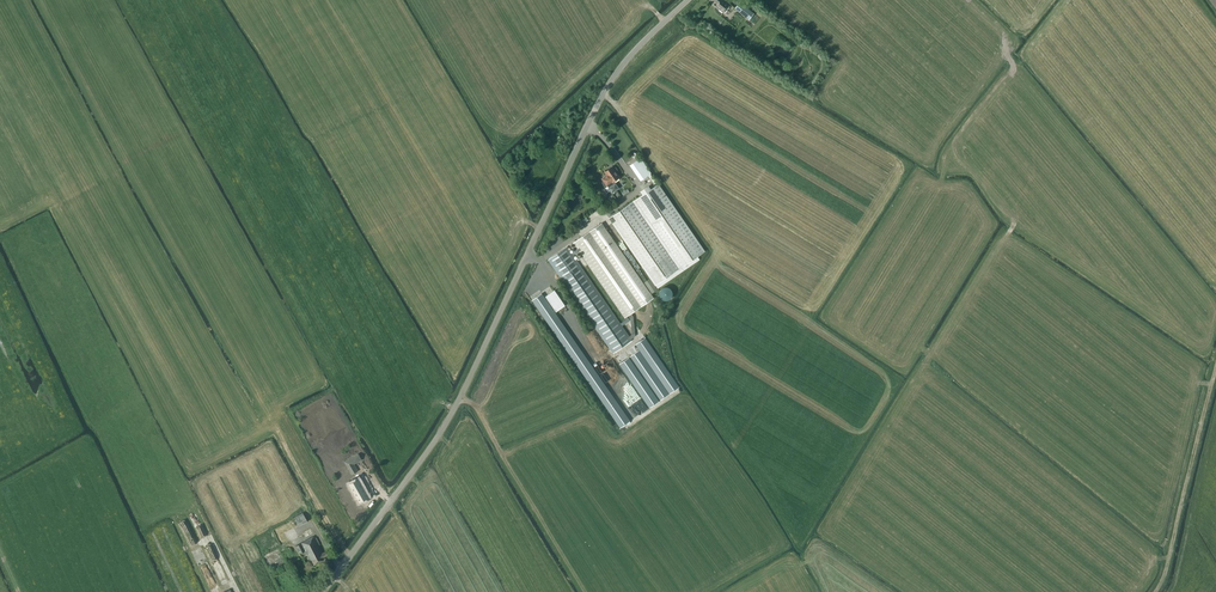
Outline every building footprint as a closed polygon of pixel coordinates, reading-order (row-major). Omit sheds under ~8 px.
[(718,4),(716,6),(724,13),(730,4),(725,0),(713,0),(718,4)] [(735,8),(749,19),(754,13),(740,2),(735,8)] [(630,165),(641,180),(651,173),(640,158),(630,165)] [(603,180),(602,181),(602,182),(602,183),(604,187),(607,185),(612,193),(619,188),(614,181),(619,177),(616,173),(619,171),(615,166),(613,168),(612,167),(605,172),(607,175),(602,179),(603,180)] [(641,192),(643,194),(609,218),(657,288),(699,259),(697,256),(705,251),(658,184),(651,189),(649,186),(641,192)] [(654,299),(602,223),(572,243),(625,319),(654,299)] [(549,259),(583,309),(614,353),(631,340),(566,247),(549,259)] [(660,298),(662,299),(664,300),(667,300),(669,299),(671,298),(672,296),(672,294),(672,291),(671,289),(669,288),(667,287),(665,287),(662,288),(661,289),(659,291),(659,293),(659,296),(660,298)] [(556,312),(565,306),(554,290),(546,296),(556,312)] [(541,293),(532,299),(621,427),(630,421),(541,293)] [(640,341),(636,344),(670,393),(679,387),(633,321),(629,324),(640,341)] [(669,394),(635,345),(626,351),(660,400),(669,394)] [(659,401),(625,352),(616,358),(650,407),(659,401)] [(347,461),(345,462),(352,475),(358,471),(354,464),(362,460),(357,453),(346,460),(347,461)] [(359,501),(369,496),(360,481),(351,487),(359,501)] [(295,526),(304,522),(300,513),(291,517),(295,526)] [(304,551),(309,560),(310,559),(313,565),(323,559),(322,557),(327,555),(325,551),(322,553),(313,536),(295,546),(299,553),(304,551)]
